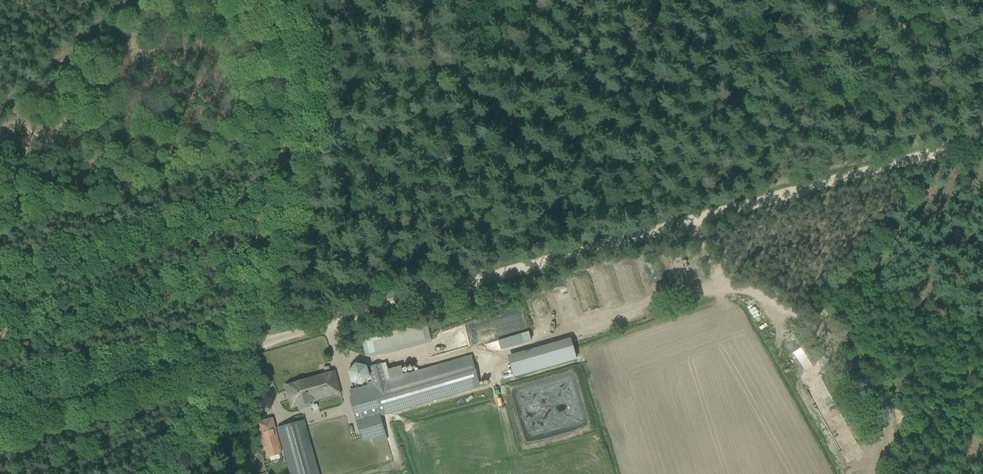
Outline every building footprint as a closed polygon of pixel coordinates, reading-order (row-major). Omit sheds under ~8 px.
[(748,306),(751,313),(761,308),(757,302),(748,306)] [(362,341),(366,355),(431,337),(427,323),(362,341)] [(497,348),(528,342),(526,333),(495,338),(497,348)] [(568,340),(504,354),(508,375),(573,362),(568,340)] [(386,437),(387,437),(380,414),(480,385),(471,355),(386,380),(381,363),(368,367),(373,383),(349,390),(351,397),(347,398),(359,445),(386,437)] [(370,377),(366,365),(355,361),(348,370),(352,382),(363,385),(370,377)] [(290,387),(286,388),(292,407),(301,405),(342,394),(335,371),(290,384),(290,387)] [(822,392),(818,382),(809,386),(813,396),(822,392)] [(260,422),(270,457),(284,453),(274,418),(260,422)] [(291,473),(319,473),(304,420),(278,427),(291,473)] [(261,450),(249,454),(256,473),(265,473),(268,473),(261,450)]
